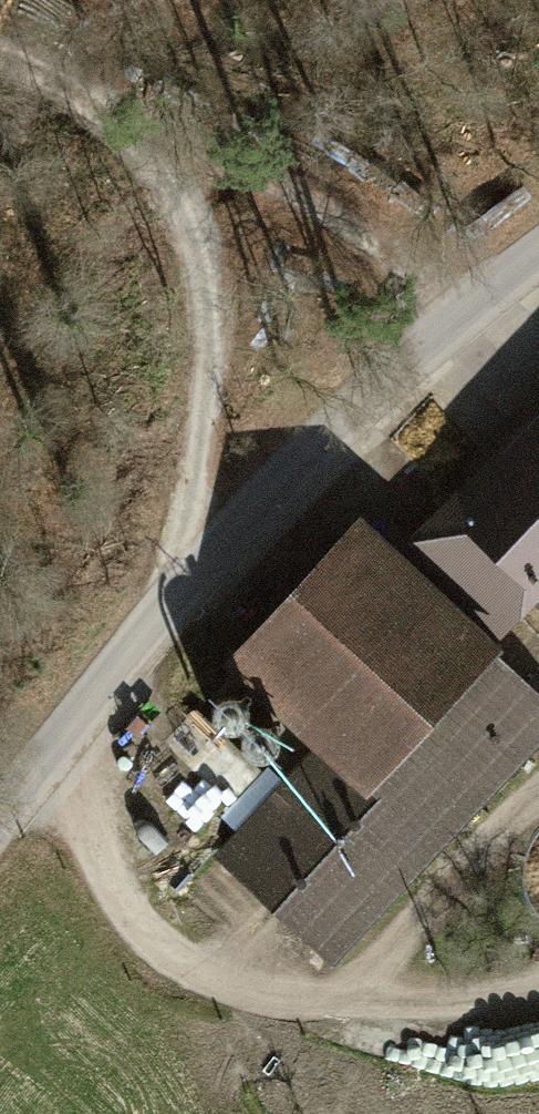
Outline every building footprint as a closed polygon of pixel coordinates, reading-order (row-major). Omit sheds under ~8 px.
[(436,529),(538,629),(538,424),(436,529)] [(386,523),(249,668),(333,747),(234,853),(347,959),(538,755),(538,693),(521,675),(534,662),(386,523)]
